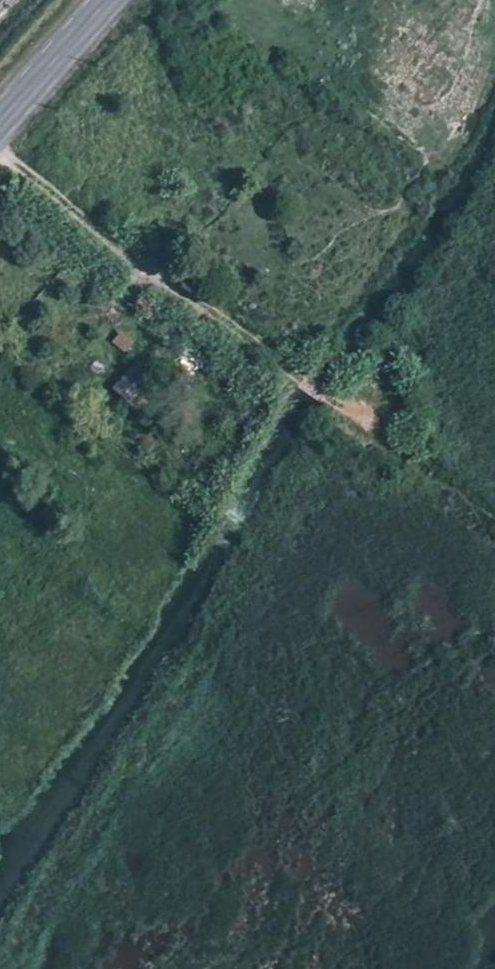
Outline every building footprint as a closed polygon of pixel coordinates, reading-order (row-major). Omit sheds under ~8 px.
[(152,402),(164,388),(135,363),(114,385),(143,412),(152,402)] [(264,408),(270,412),(276,404),(263,393),(256,401),(264,408)] [(261,423),(270,412),(264,408),(256,418),(261,423)]
